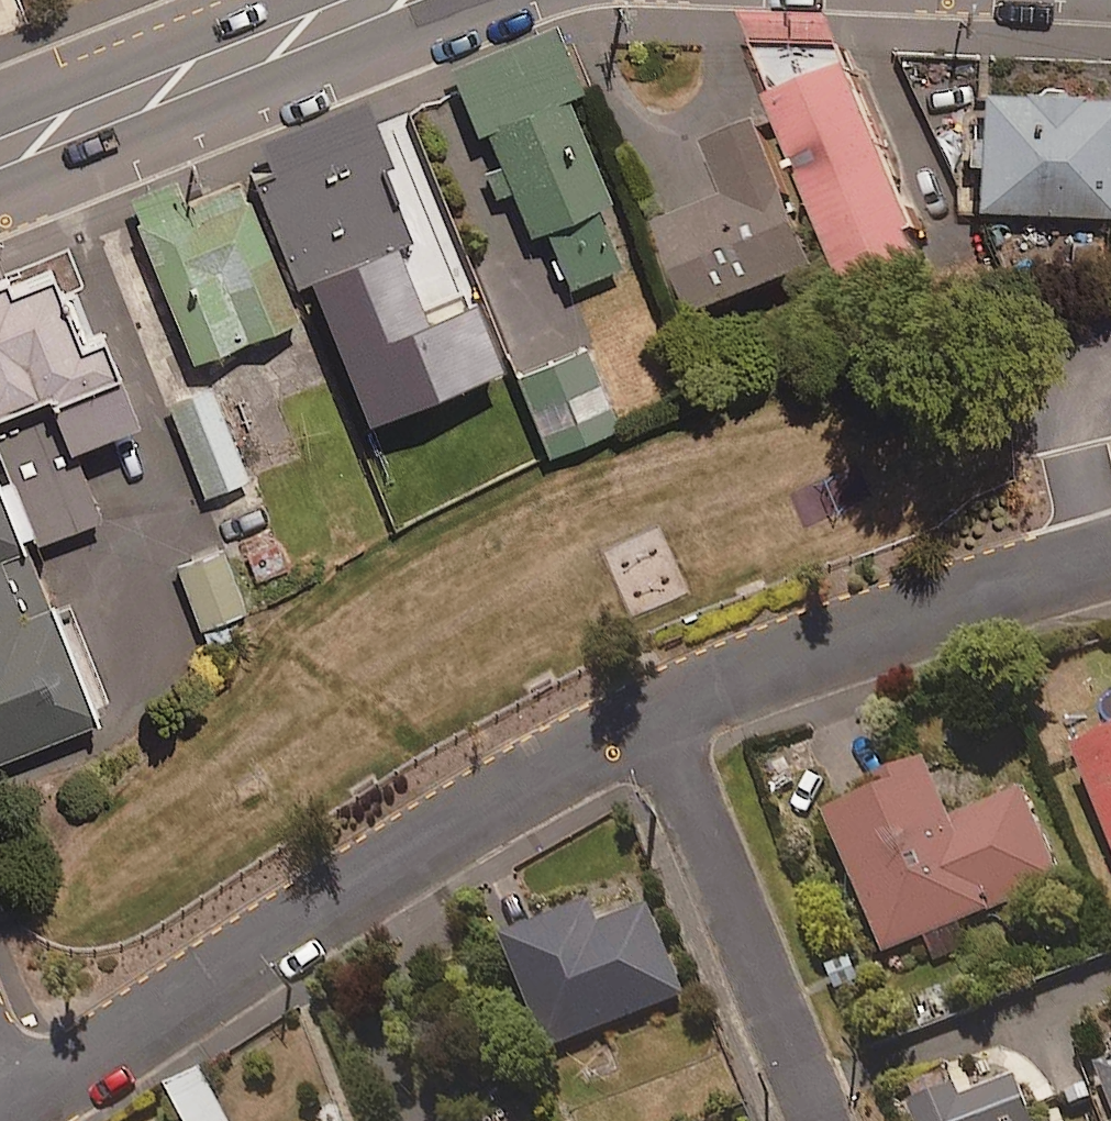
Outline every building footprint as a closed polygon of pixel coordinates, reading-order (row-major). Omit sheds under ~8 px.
[(927,258),(913,224),(919,222),(831,6),(810,14),(805,1),(746,25),(853,288),(927,258)] [(522,224),(537,217),(564,281),(616,258),(590,199),(606,192),(562,90),(577,84),(560,42),(459,83),(522,224)] [(758,123),(769,118),(746,60),(630,107),(672,212),(655,218),(692,310),(814,261),(758,123)] [(978,79),(972,199),(1110,206),(1110,86),(978,79)] [(361,408),(491,351),(471,304),(460,280),(416,299),(385,229),(403,221),(371,150),(380,146),(368,118),(267,157),(270,163),(256,169),(361,408)] [(237,176),(217,184),(187,166),(122,192),(189,357),(293,315),(237,176)] [(27,537),(95,511),(66,435),(129,411),(92,316),(66,326),(38,251),(0,266),(0,474),(27,537)] [(548,452),(616,424),(582,341),(514,369),(548,452)] [(203,491),(245,474),(208,383),(166,400),(203,491)] [(0,486),(0,763),(96,725),(0,486)] [(201,625),(243,608),(219,546),(177,562),(201,625)] [(1071,743),(1110,848),(1110,727),(1071,743)] [(956,919),(1057,878),(1020,786),(946,816),(922,758),(854,786),(858,796),(823,810),(880,950),(921,934),(931,959),(967,945),(956,919)] [(683,989),(629,873),(498,933),(552,1049),(683,989)] [(1092,1062),(1110,1111),(1110,1055),(1092,1062)] [(197,1069),(164,1086),(183,1120),(225,1120),(197,1069)] [(1011,1071),(954,1094),(950,1083),(902,1102),(910,1120),(1030,1120),(1011,1071)] [(528,1110),(502,1120),(533,1120),(528,1110)]
